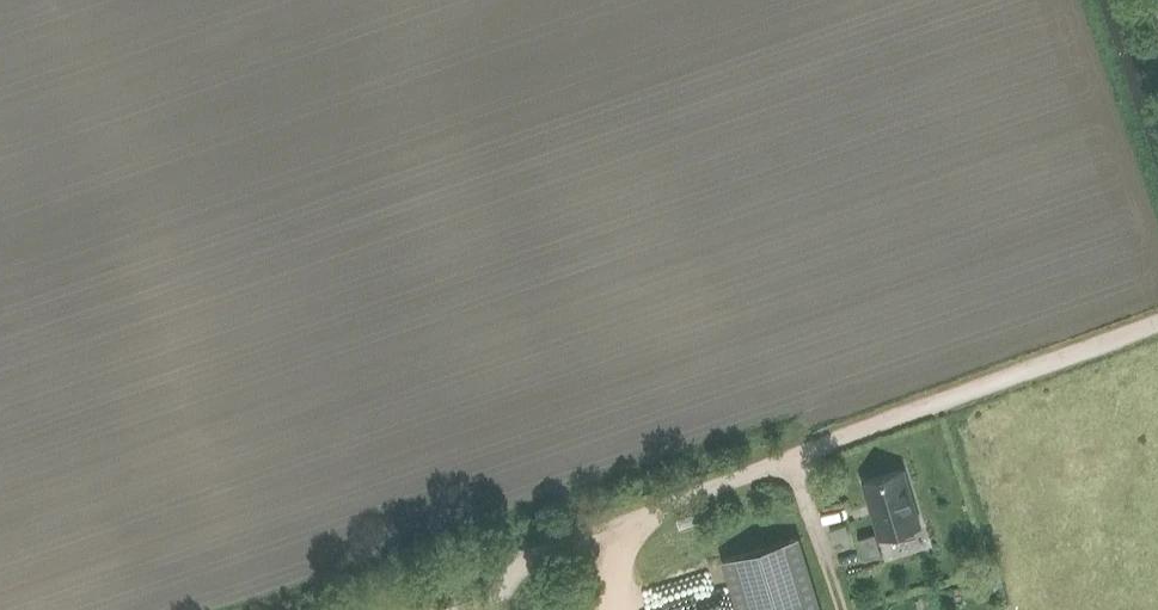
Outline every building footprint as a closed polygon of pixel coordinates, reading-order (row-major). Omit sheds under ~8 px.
[(863,482),(880,538),(921,525),(905,470),(863,482)] [(881,553),(875,534),(859,539),(865,558),(881,553)] [(800,536),(722,560),(738,609),(822,609),(800,536)] [(693,566),(632,583),(639,607),(629,609),(705,609),(693,566)]
